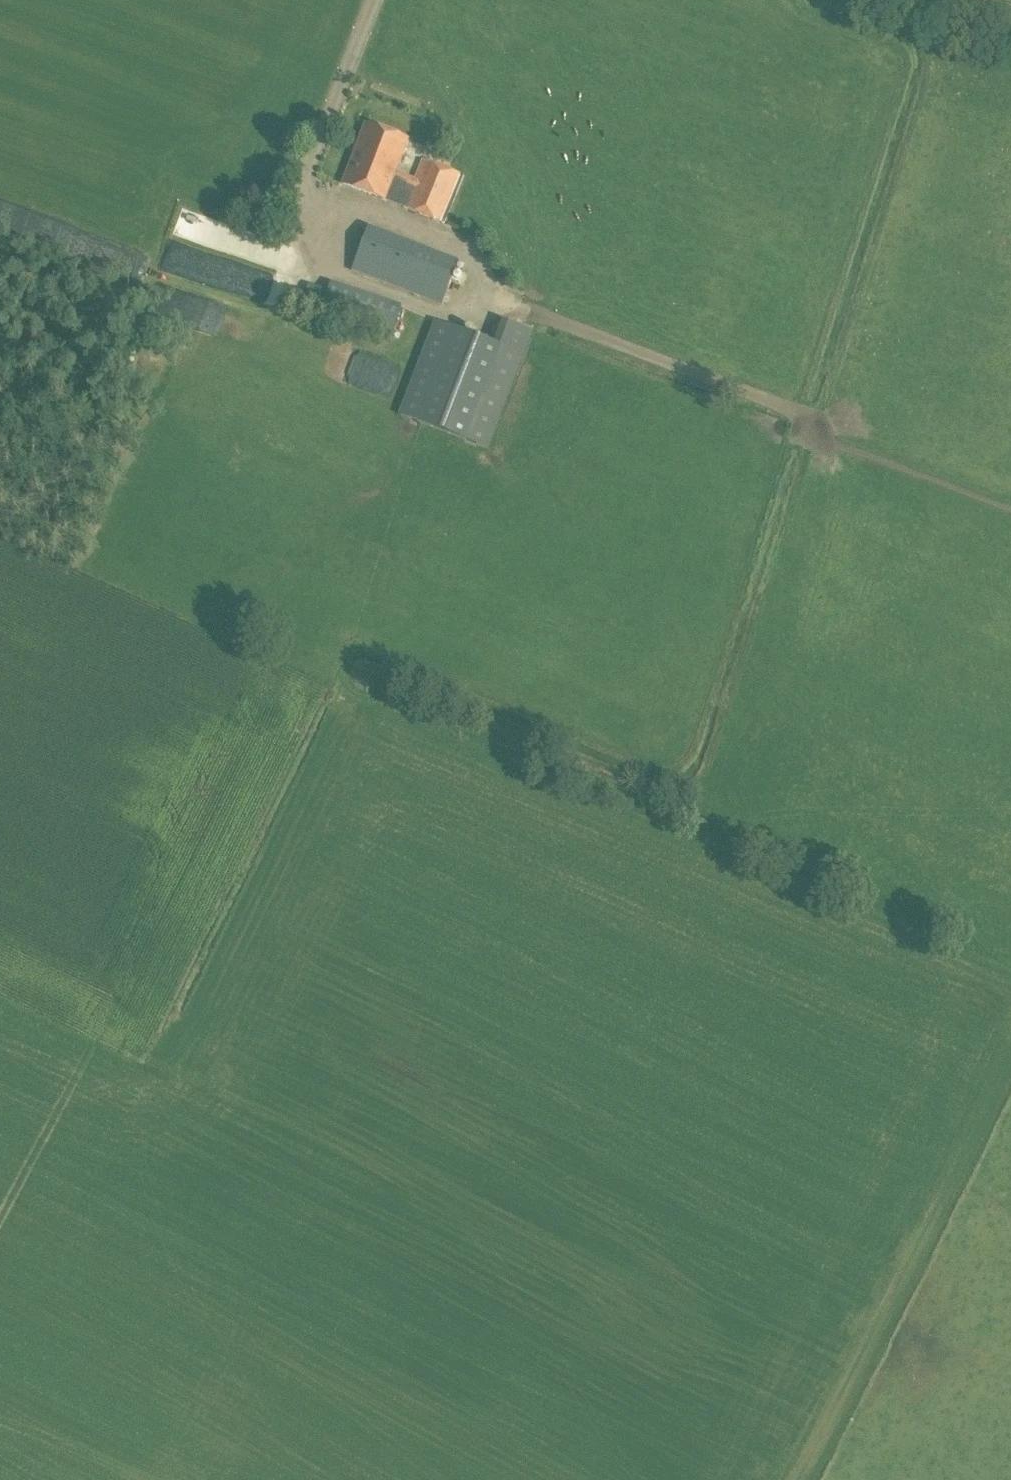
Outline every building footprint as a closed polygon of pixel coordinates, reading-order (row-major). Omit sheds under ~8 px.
[(416,179),(396,172),(409,140),(366,124),(342,185),(385,201),(445,224),(464,175),(423,160),(416,179)] [(442,307),(460,261),(370,226),(352,273),(442,307)] [(403,306),(332,282),(329,291),(310,284),(301,311),(320,317),(390,341),(403,306)] [(398,415),(466,442),(488,449),(534,331),(503,319),(495,344),(435,320),(398,415)]
